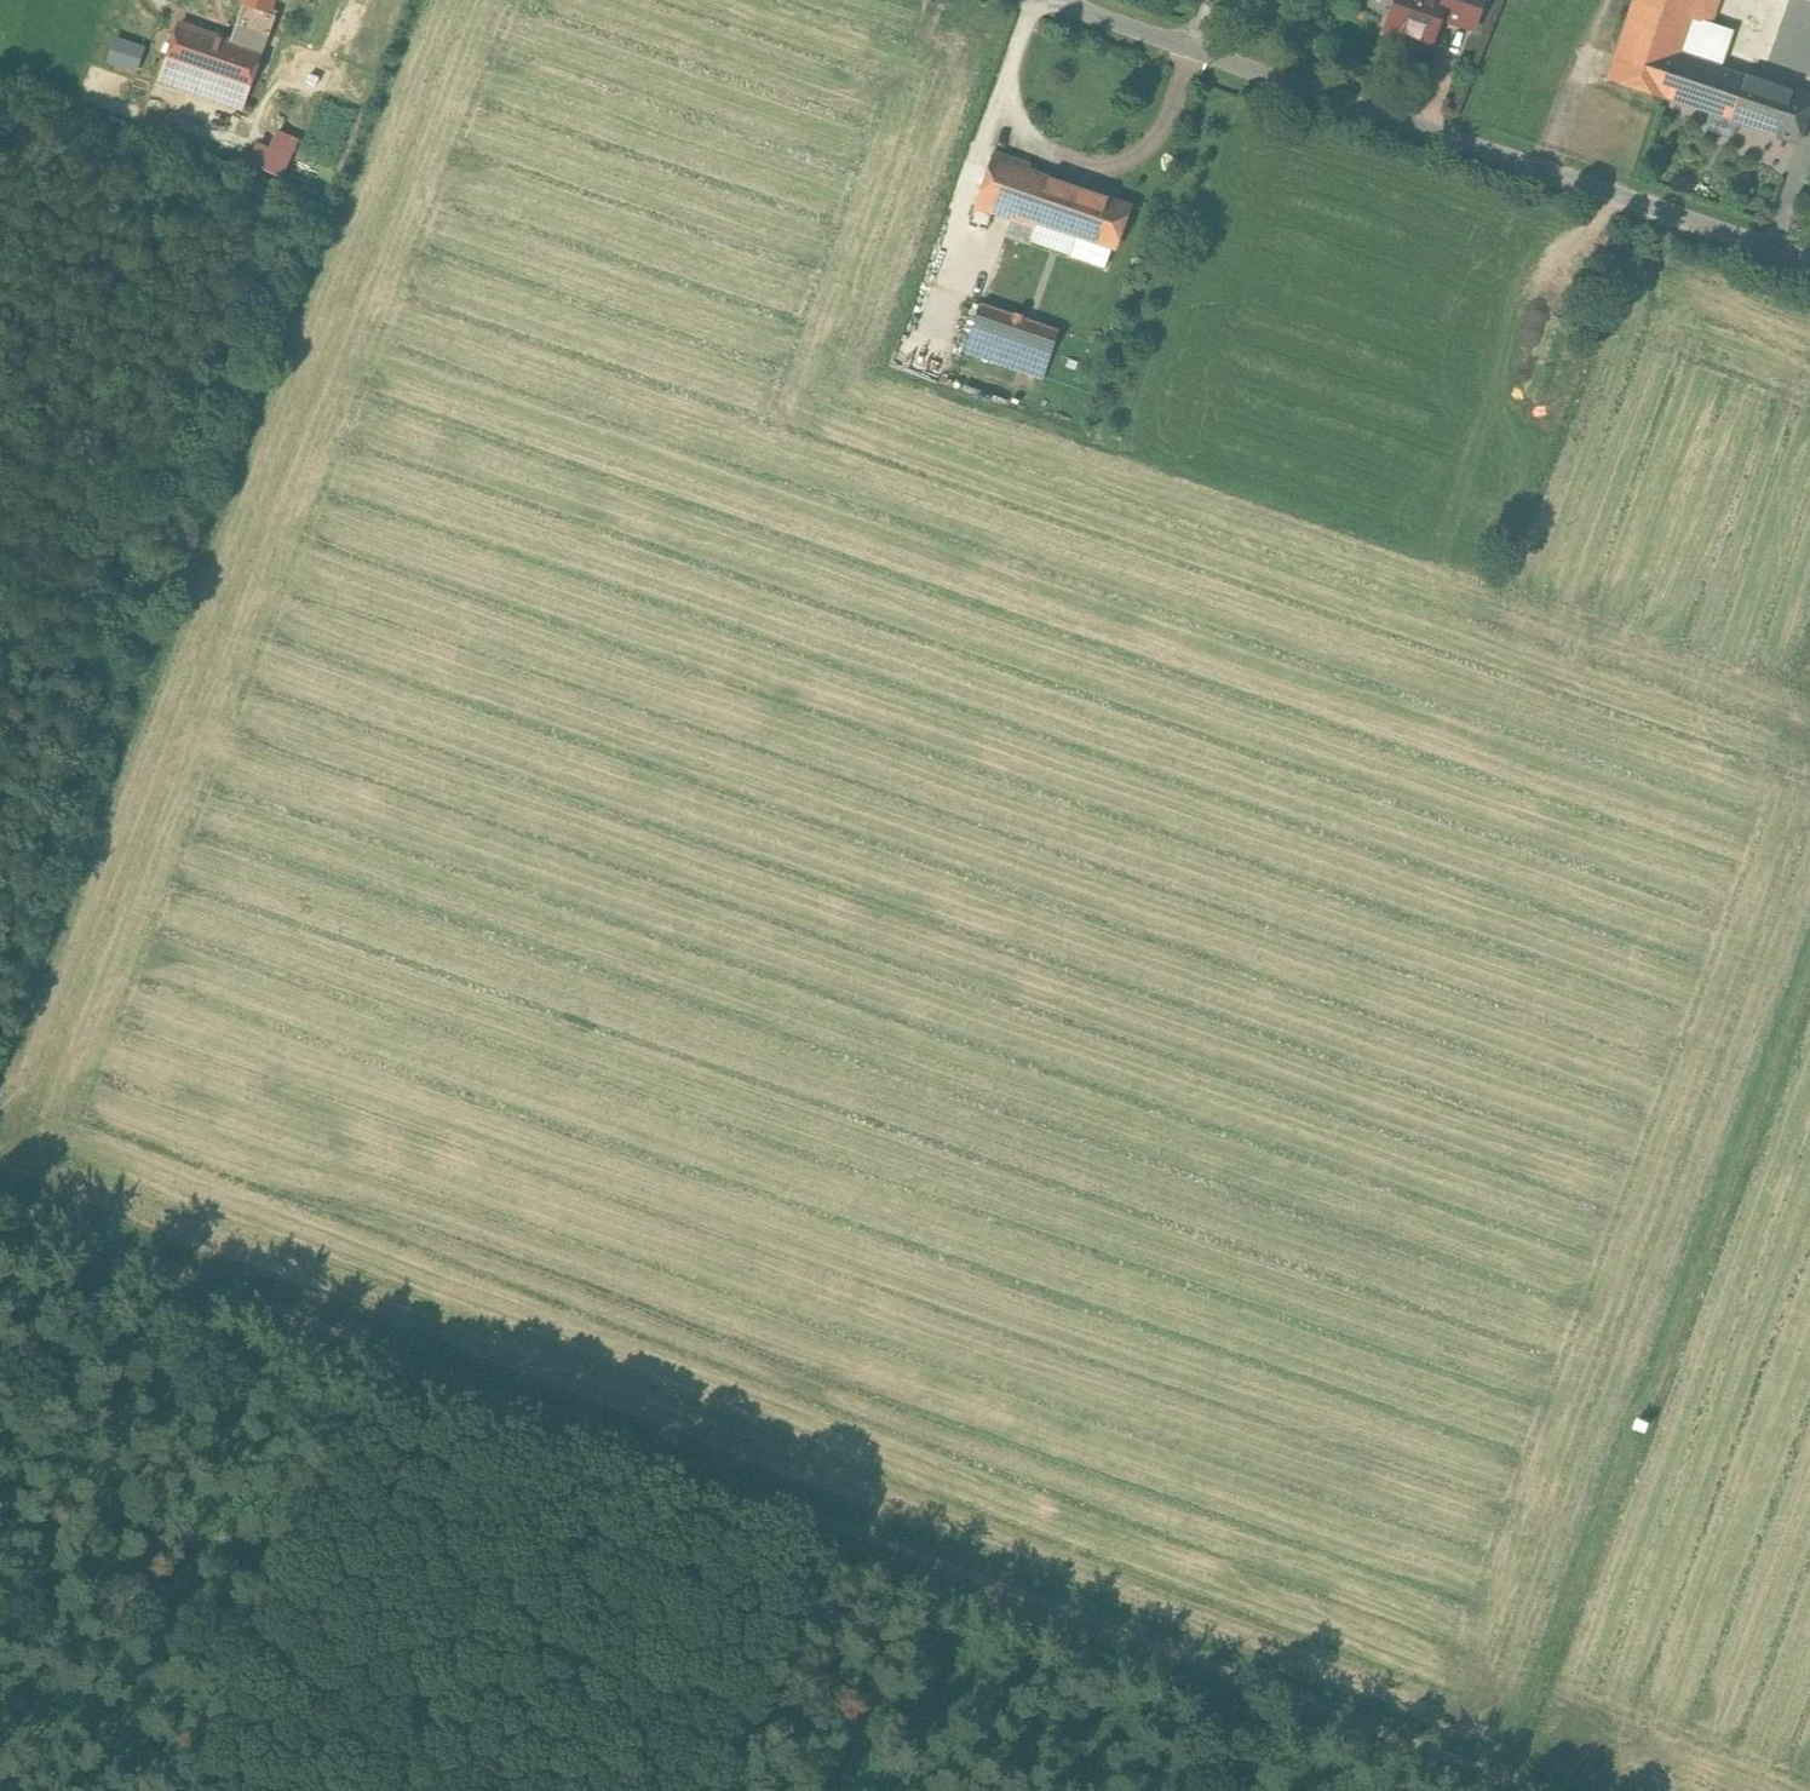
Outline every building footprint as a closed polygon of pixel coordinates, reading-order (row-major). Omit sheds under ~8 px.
[(244,3),(268,11),(269,10),(272,0),(245,0),(244,3)] [(1387,29),(1430,44),(1440,16),(1473,28),(1483,0),(1397,0),(1387,29)] [(1606,79),(1661,98),(1662,95),(1701,109),(1715,67),(1697,61),(1718,0),(1633,0),(1606,79)] [(268,11),(244,3),(230,43),(261,55),(277,13),(269,10),(268,11)] [(230,43),(181,25),(162,77),(241,107),(261,55),(230,43)] [(1809,99),(1715,67),(1701,109),(1796,141),(1809,99)] [(245,161),(282,176),(299,137),(274,127),(266,146),(254,141),(245,161)] [(1046,177),(989,158),(973,206),(1030,225),(1033,218),(1046,177)] [(1046,177),(1033,218),(1075,232),(1088,192),(1046,177)] [(1125,204),(1088,192),(1075,232),(1112,245),(1125,204)] [(1056,331),(978,303),(970,324),(1049,352),(1056,331)]
